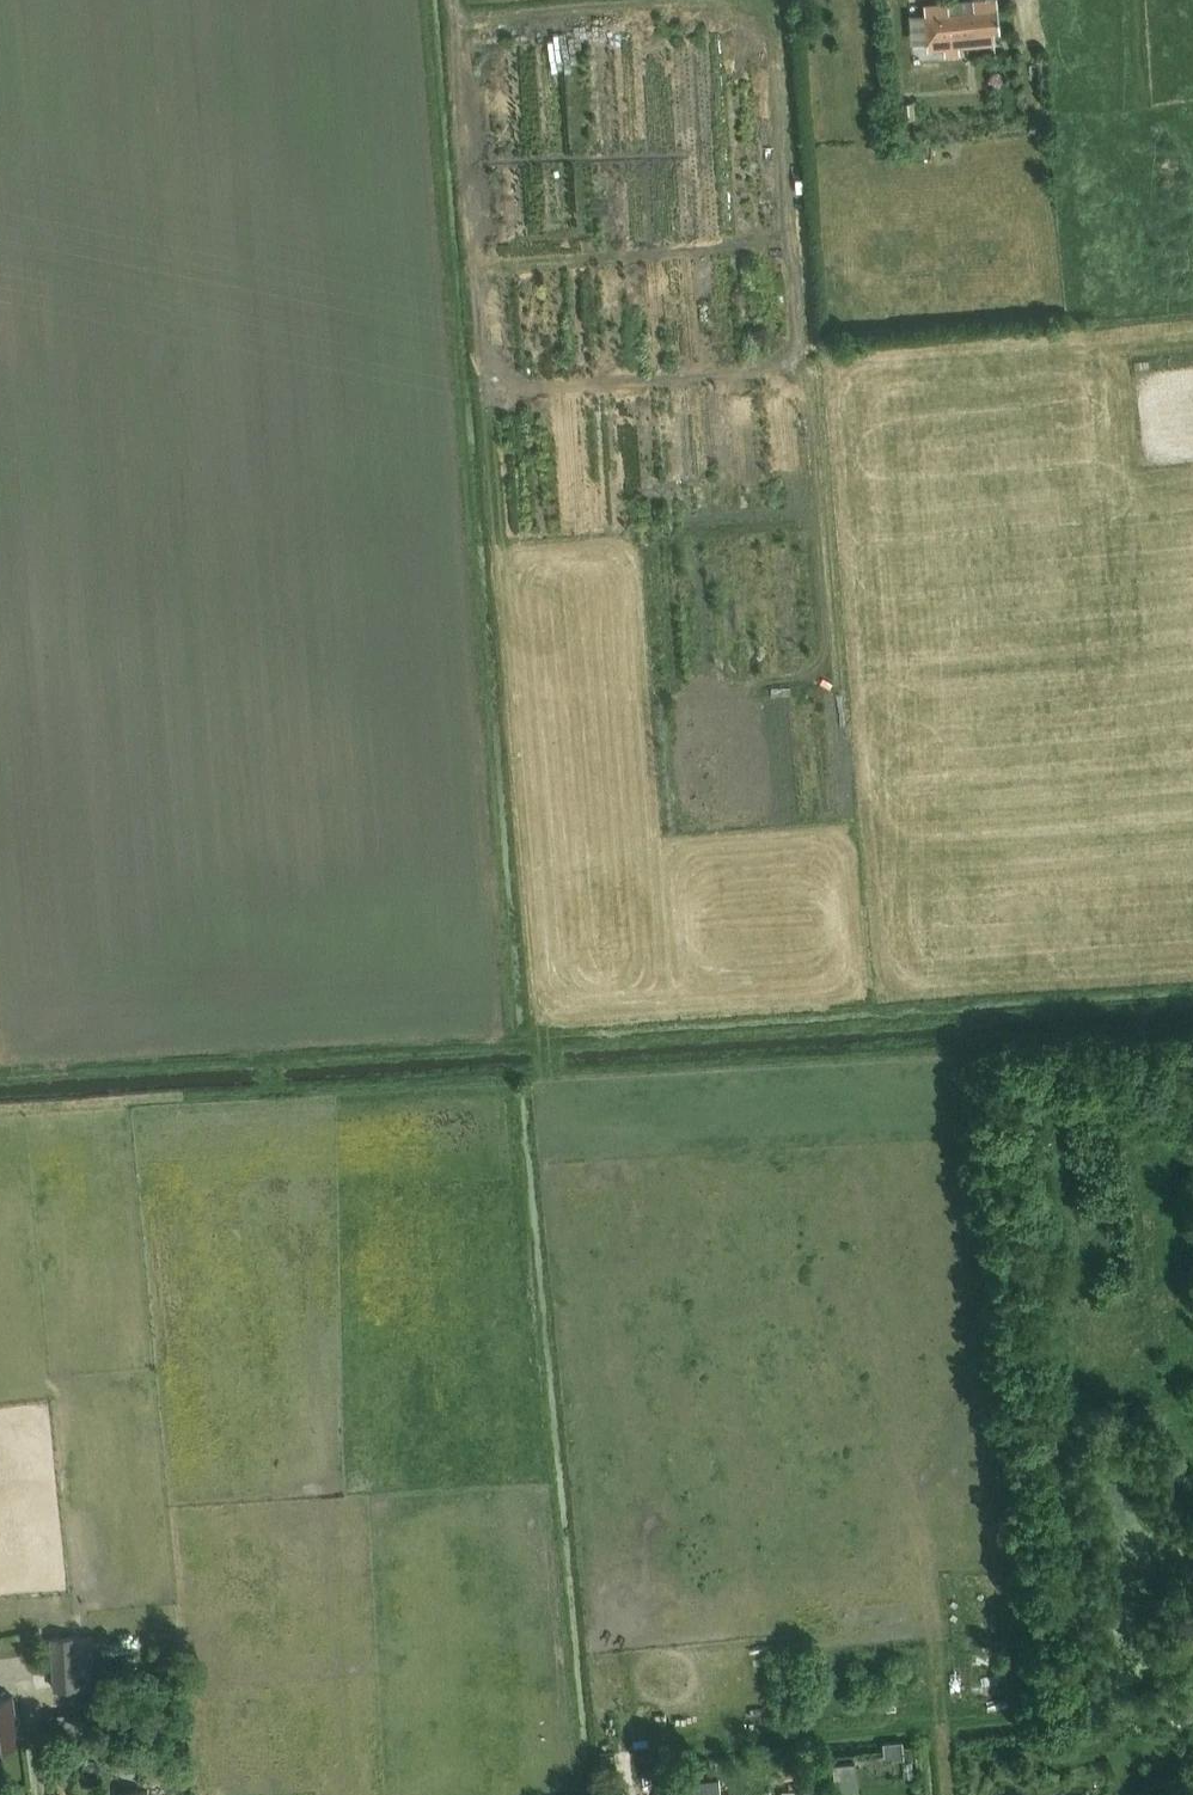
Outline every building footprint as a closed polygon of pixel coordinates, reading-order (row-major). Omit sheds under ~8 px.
[(958,47),(996,43),(995,30),(1000,30),(997,0),(974,0),(974,2),(927,6),(931,49),(944,48),(945,54),(959,52),(958,47)] [(902,119),(915,117),(914,101),(900,102),(902,119)] [(52,1689),(78,1688),(77,1676),(87,1676),(85,1635),(50,1637),(52,1689)] [(0,1696),(0,1745),(17,1742),(10,1694),(0,1696)] [(1073,1738),(1052,1740),(1053,1753),(1074,1750),(1073,1738)] [(856,1760),(836,1762),(840,1794),(858,1794),(859,1794),(856,1760)] [(718,1779),(662,1783),(663,1794),(719,1794),(718,1779)]
